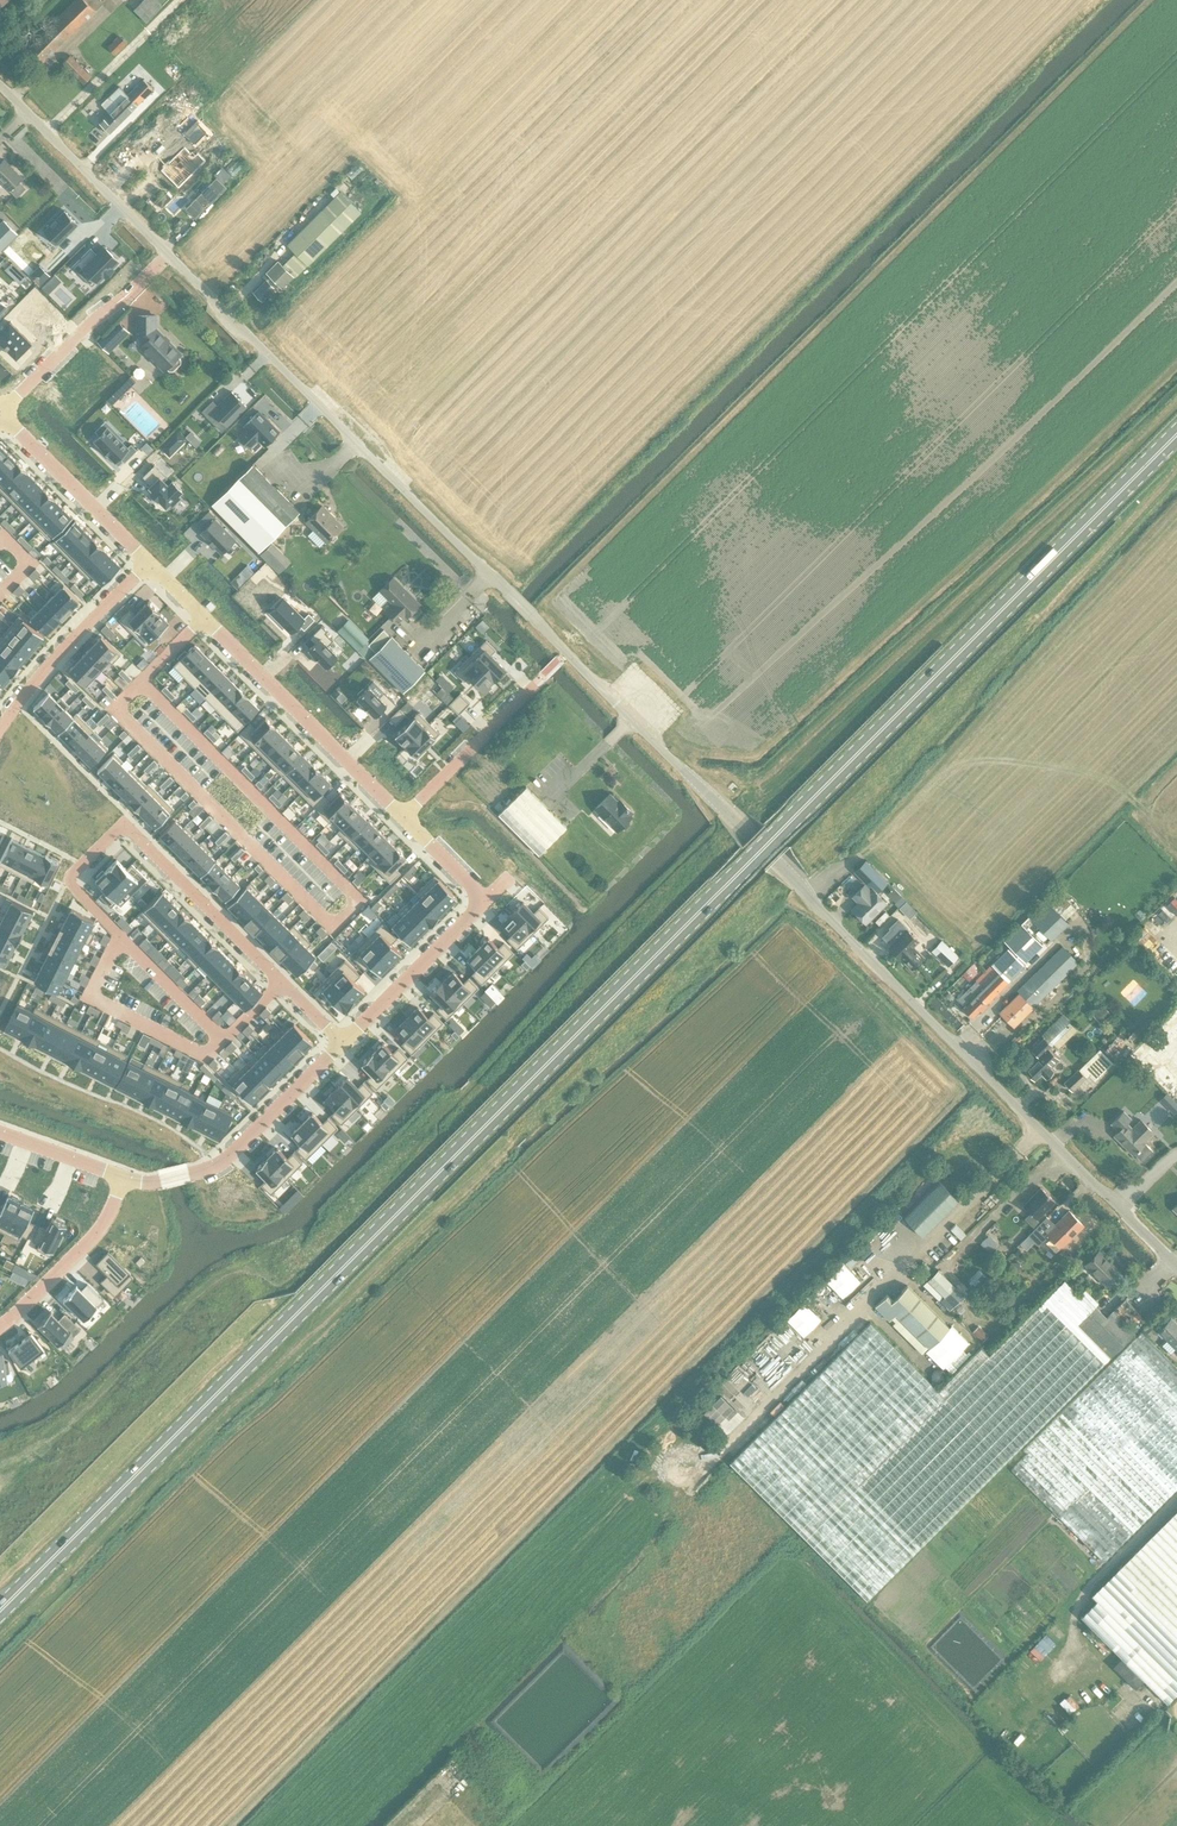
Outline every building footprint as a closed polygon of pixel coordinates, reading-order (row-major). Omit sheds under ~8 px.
[(95,10),(103,3),(100,0),(75,0),(24,51),(39,65),(95,10)] [(140,2),(153,16),(163,6),(157,0),(143,0),(140,2)] [(147,22),(153,16),(140,2),(133,9),(147,22)] [(3,32),(4,33),(14,22),(5,14),(0,19),(0,18),(0,35),(3,32)] [(119,35),(107,47),(115,55),(128,43),(119,35)] [(63,63),(78,78),(84,84),(92,76),(71,55),(63,63)] [(110,113),(99,123),(109,133),(145,97),(149,93),(153,89),(144,79),(128,95),(120,87),(102,104),(110,113)] [(184,147),(161,170),(178,188),(181,184),(193,172),(199,167),(188,157),(191,154),(184,147)] [(10,190),(17,197),(26,188),(19,181),(22,177),(4,159),(0,163),(0,180),(10,190)] [(217,178),(187,209),(197,219),(227,188),(217,178)] [(270,276),(254,292),(262,300),(268,294),(271,296),(274,297),(277,295),(276,291),(273,289),(278,284),(282,288),(294,276),(295,277),(341,231),(361,211),(348,197),(341,191),(322,210),(288,244),(297,253),(284,266),(278,261),(267,272),(270,276)] [(65,210),(43,231),(57,244),(78,223),(65,210)] [(0,223),(0,251),(18,233),(17,232),(4,219),(0,223)] [(91,248),(72,266),(84,278),(90,272),(97,280),(104,273),(106,275),(113,268),(111,266),(118,260),(104,246),(97,254),(91,248)] [(12,262),(5,270),(21,285),(28,277),(12,262)] [(40,265),(30,275),(40,285),(50,275),(40,265)] [(46,283),(42,287),(49,294),(53,290),(46,283)] [(155,315),(139,315),(139,335),(145,342),(142,346),(165,369),(167,368),(169,370),(173,370),(181,363),(181,359),(178,356),(180,354),(155,329),(155,315)] [(0,331),(0,340),(16,357),(31,342),(10,321),(0,331)] [(107,333),(99,342),(110,353),(118,345),(107,333)] [(55,391),(53,393),(63,402),(64,401),(67,403),(69,402),(76,408),(81,403),(75,396),(93,377),(81,365),(76,370),(74,368),(53,389),(55,391)] [(122,385),(107,400),(113,405),(127,391),(122,385)] [(213,400),(202,411),(208,417),(213,411),(227,425),(246,406),(232,391),(218,405),(213,400)] [(248,428),(239,436),(250,447),(258,438),(265,445),(279,431),(259,411),(245,425),(248,428)] [(103,433),(95,441),(111,457),(115,461),(119,457),(124,462),(137,449),(131,443),(127,447),(122,442),(124,439),(119,433),(116,436),(108,428),(105,431),(104,430),(102,432),(103,433)] [(8,453),(0,444),(0,461),(8,453)] [(0,461),(0,479),(17,462),(17,461),(8,453),(0,461)] [(0,479),(0,490),(4,494),(27,471),(17,461),(17,462),(0,479)] [(239,477),(212,505),(259,552),(286,525),(290,520),(299,511),(263,475),(252,464),(251,466),(242,475),(239,477)] [(154,465),(143,476),(151,485),(150,486),(153,490),(151,492),(158,499),(159,499),(166,506),(171,502),(173,504),(181,497),(178,494),(182,490),(172,481),(168,485),(164,481),(167,478),(154,465)] [(27,471),(4,494),(13,503),(36,480),(27,471)] [(36,480),(13,503),(22,512),(45,489),(44,489),(36,480)] [(45,489),(22,512),(31,521),(54,498),(54,499),(53,498),(44,488),(44,489),(45,489)] [(54,498),(31,521),(40,530),(63,507),(54,499),(54,498)] [(322,505),(306,521),(327,542),(343,526),(322,505)] [(63,507),(40,530),(50,540),(73,517),(72,516),(63,507)] [(209,510),(197,523),(204,530),(201,532),(210,541),(209,542),(214,547),(215,546),(222,553),(235,540),(215,519),(217,517),(209,510)] [(4,519),(1,522),(6,527),(10,524),(4,519)] [(75,519),(52,542),(62,552),(84,529),(76,521),(75,520),(76,520),(75,519)] [(10,524),(6,527),(11,532),(15,529),(10,524)] [(84,529),(62,552),(71,561),(93,538),(93,537),(84,529)] [(21,535),(18,539),(24,545),(27,541),(21,535)] [(93,538),(71,561),(80,570),(102,547),(103,548),(103,547),(93,537),(93,538)] [(27,541),(24,545),(29,551),(33,547),(27,541)] [(272,543),(261,554),(272,565),(282,554),(272,543)] [(102,547),(80,570),(89,579),(93,575),(112,556),(103,548),(102,547)] [(47,556),(43,559),(48,565),(52,561),(47,556)] [(112,556),(93,575),(102,584),(102,585),(121,566),(121,565),(112,556)] [(56,565),(52,569),(58,574),(61,570),(56,565)] [(36,568),(33,572),(38,577),(41,573),(36,568)] [(61,570),(58,574),(63,579),(66,575),(61,570)] [(33,572),(29,575),(34,580),(38,577),(33,572)] [(393,577),(380,590),(388,599),(393,604),(386,611),(398,623),(405,615),(407,617),(420,604),(414,597),(402,585),(393,577)] [(74,583),(71,587),(76,592),(79,589),(74,583)] [(20,585),(17,588),(22,593),(25,590),(20,585)] [(64,585),(55,593),(71,609),(79,601),(64,585)] [(17,588),(13,591),(18,596),(22,593),(17,588)] [(79,589),(76,592),(81,597),(84,594),(79,589)] [(55,593),(46,602),(62,618),(71,609),(55,593)] [(284,599),(271,612),(287,628),(291,632),(299,624),(304,629),(315,619),(309,613),(304,618),(300,615),(284,599)] [(129,609),(119,620),(135,635),(159,612),(148,601),(135,615),(129,609)] [(46,602),(38,610),(54,626),(62,618),(46,602)] [(38,610),(30,619),(46,634),(54,626),(38,610)] [(159,612),(135,635),(151,651),(161,641),(156,636),(169,622),(159,612)] [(19,616),(10,626),(35,647),(43,637),(44,637),(44,636),(19,616)] [(347,619),(337,630),(400,694),(425,671),(391,636),(391,637),(383,629),(370,643),(368,641),(369,639),(348,618),(347,619)] [(310,647),(308,649),(314,655),(319,660),(326,667),(328,665),(330,667),(336,661),(334,660),(338,655),(328,645),(333,640),(325,632),(327,631),(321,625),(310,637),(315,642),(310,647)] [(10,626),(2,636),(27,656),(35,647),(10,626)] [(0,638),(0,651),(19,666),(27,656),(2,636),(0,638)] [(101,636),(93,645),(110,661),(110,662),(112,664),(121,655),(101,636)] [(513,639),(508,644),(519,656),(525,650),(513,639)] [(486,640),(470,656),(493,680),(494,680),(505,669),(491,655),(496,650),(486,640)] [(180,659),(173,666),(184,677),(206,655),(195,644),(187,652),(185,651),(178,657),(180,659)] [(93,645),(85,653),(103,670),(110,662),(110,661),(93,645)] [(11,676),(19,666),(0,651),(0,667),(11,676)] [(85,653),(77,662),(95,678),(103,670),(85,653)] [(206,655),(184,677),(195,688),(216,666),(206,655)] [(470,656),(454,671),(464,681),(470,676),(483,690),(493,680),(470,656)] [(77,662),(69,670),(86,687),(95,678),(77,662)] [(216,666),(195,688),(205,698),(227,677),(216,666)] [(2,687),(3,686),(2,686),(10,677),(11,676),(0,667),(0,685),(2,687)] [(122,669),(118,672),(124,677),(127,674),(122,669)] [(127,674),(124,677),(129,682),(132,679),(127,674)] [(227,677),(205,698),(216,709),(237,687),(227,677)] [(69,679),(65,683),(71,688),(74,684),(69,679)] [(74,684),(71,688),(76,693),(79,689),(74,684)] [(106,685),(102,688),(107,694),(111,690),(106,685)] [(165,686),(162,689),(167,694),(170,691),(165,686)] [(358,696),(357,698),(364,705),(369,710),(375,716),(382,709),(387,714),(397,704),(384,691),(379,696),(369,686),(364,690),(363,688),(357,694),(358,696)] [(237,687),(216,709),(227,719),(248,698),(237,687)] [(111,690),(107,694),(112,699),(116,695),(111,690)] [(170,691),(167,694),(172,700),(175,696),(170,691)] [(48,693),(34,708),(42,716),(57,701),(48,693)] [(460,693),(454,699),(464,709),(470,703),(460,693)] [(85,695),(82,698),(87,703),(91,700),(85,695)] [(57,701),(42,716),(50,724),(65,709),(66,710),(70,706),(61,697),(57,701)] [(248,698),(227,719),(238,731),(259,709),(248,698)] [(454,699),(449,704),(459,714),(464,709),(454,699)] [(91,700),(87,703),(92,708),(96,705),(91,700)] [(186,707),(183,711),(188,716),(191,712),(186,707)] [(395,713),(390,718),(395,724),(400,719),(405,714),(400,708),(395,713)] [(65,709),(50,724),(58,732),(73,717),(66,710),(65,709)] [(191,712),(188,716),(193,721),(196,717),(191,712)] [(407,724),(395,735),(405,746),(429,723),(419,712),(418,712),(407,724)] [(58,732),(59,733),(66,740),(85,721),(77,713),(73,717),(58,732)] [(107,713),(102,718),(105,721),(110,716),(107,713)] [(102,718),(96,723),(100,726),(105,721),(102,718)] [(250,723),(240,733),(255,748),(275,727),(266,718),(255,728),(250,723)] [(85,721),(66,740),(74,748),(93,729),(85,721)] [(429,723),(405,746),(416,757),(428,745),(439,734),(440,733),(429,723)] [(275,727),(255,748),(264,757),(284,737),(275,727)] [(207,728),(204,732),(209,737),(212,733),(207,728)] [(93,729),(74,748),(83,756),(99,740),(100,740),(102,738),(93,729)] [(124,730),(119,735),(122,738),(127,733),(124,730)] [(212,733),(209,737),(214,742),(218,739),(212,733)] [(284,737),(264,757),(273,766),(293,746),(284,737)] [(99,740),(83,756),(91,764),(90,764),(91,765),(108,748),(100,740),(99,740)] [(138,743),(133,749),(136,752),(141,747),(138,743)] [(293,746),(273,766),(282,775),(303,755),(302,754),(293,746)] [(133,749),(128,754),(131,757),(136,752),(133,749)] [(115,753),(98,770),(98,771),(98,770),(106,778),(121,764),(124,762),(115,753)] [(303,755),(282,775),(283,776),(283,775),(292,784),(312,764),(303,754),(302,754),(303,755)] [(154,760),(149,765),(152,768),(157,763),(154,760)] [(121,764),(106,778),(114,786),(129,772),(129,771),(121,764)] [(312,764),(292,784),(301,793),(321,773),(312,764)] [(149,765),(144,770),(147,773),(152,768),(149,765)] [(245,766),(241,769),(246,774),(250,771),(245,766)] [(129,772),(114,786),(122,795),(139,778),(131,769),(129,771),(129,772)] [(250,771),(246,774),(252,779),(255,776),(250,771)] [(321,773),(301,793),(315,807),(325,798),(320,793),(331,782),(321,773)] [(170,776),(165,781),(168,784),(173,779),(170,776)] [(139,778),(122,795),(130,803),(147,786),(147,785),(139,778)] [(259,780),(255,784),(261,789),(264,785),(259,780)] [(165,781),(160,786),(163,789),(168,784),(165,781)] [(147,786),(130,803),(138,811),(157,792),(149,783),(147,785),(147,786)] [(526,786),(498,814),(539,855),(567,827),(526,786)] [(185,791),(180,797),(184,800),(189,795),(185,791)] [(157,792),(138,811),(146,819),(165,800),(157,792)] [(272,793),(269,797),(274,802),(277,798),(272,793)] [(325,798),(315,807),(320,812),(320,813),(330,823),(332,821),(331,820),(350,802),(340,793),(330,802),(325,798)] [(609,794),(596,808),(617,830),(621,826),(623,828),(625,828),(629,824),(629,822),(627,820),(631,816),(630,814),(632,812),(624,804),(622,807),(609,794)] [(277,798),(274,802),(279,807),(282,803),(277,798)] [(194,799),(188,804),(192,808),(197,803),(194,799)] [(165,800),(146,819),(154,827),(155,828),(174,808),(165,800)] [(350,802),(331,820),(332,821),(340,829),(359,811),(350,802)] [(340,829),(338,831),(348,841),(368,820),(359,811),(340,829)] [(209,815),(204,820),(207,823),(212,818),(209,815)] [(175,819),(160,834),(168,843),(183,828),(183,827),(175,819)] [(204,820),(199,825),(202,829),(207,823),(204,820)] [(368,820),(348,841),(349,841),(358,850),(362,846),(361,845),(378,829),(369,821),(368,820)] [(183,828),(168,843),(177,851),(191,836),(192,836),(194,834),(185,825),(183,827),(183,828)] [(378,829),(361,845),(362,846),(370,854),(371,855),(387,838),(378,829)] [(225,831),(220,836),(224,840),(229,835),(225,831)] [(191,836),(177,851),(185,859),(200,844),(199,844),(192,836),(191,836)] [(220,836),(215,841),(218,845),(224,840),(220,836)] [(0,860),(0,865),(10,870),(23,844),(12,839),(12,838),(0,860)] [(370,854),(366,858),(376,868),(396,847),(387,838),(371,855),(370,854)] [(319,840),(316,844),(321,849),(324,845),(319,840)] [(200,844),(185,859),(193,867),(208,852),(208,853),(210,851),(201,842),(199,844),(200,844)] [(23,844),(10,870),(21,876),(35,850),(23,844)] [(324,845),(321,849),(326,854),(329,851),(324,845)] [(241,847),(236,852),(240,856),(245,851),(241,847)] [(396,847),(376,868),(390,882),(400,873),(395,867),(405,857),(396,847)] [(35,850),(21,876),(33,882),(36,878),(35,877),(46,855),(45,856),(35,850)] [(201,875),(216,860),(208,853),(208,852),(193,867),(200,875),(201,875)] [(236,852),(231,857),(235,861),(240,856),(236,852)] [(46,855),(35,877),(36,878),(47,884),(48,883),(58,862),(59,862),(46,855)] [(117,859),(106,870),(131,895),(147,879),(132,864),(126,869),(117,859)] [(338,859),(334,862),(339,867),(343,864),(338,859)] [(216,860),(201,875),(209,883),(224,868),(216,860)] [(866,860),(855,871),(870,886),(872,884),(878,891),(887,882),(866,860)] [(258,864),(254,867),(260,872),(263,869),(258,864)] [(343,864),(339,867),(344,872),(348,869),(343,864)] [(414,864),(409,869),(413,873),(418,868),(414,864)] [(224,868),(209,883),(217,891),(232,876),(224,868)] [(409,869),(404,874),(408,878),(409,879),(414,874),(413,873),(409,869)] [(96,880),(105,890),(100,896),(111,907),(117,902),(121,906),(131,895),(106,870),(106,871),(104,872),(103,870),(96,876),(98,878),(96,880)] [(270,874),(265,879),(268,883),(273,878),(270,874)] [(434,875),(425,885),(447,908),(456,899),(457,899),(457,898),(434,875)] [(232,876),(217,891),(225,899),(225,900),(240,885),(232,876)] [(356,877),(352,881),(357,886),(361,882),(356,877)] [(273,878),(268,883),(271,886),(276,881),(273,878)] [(250,882),(228,905),(237,914),(256,895),(256,896),(260,892),(250,882)] [(396,882),(390,888),(394,892),(400,886),(396,882)] [(425,885),(415,894),(419,899),(420,898),(439,917),(439,916),(447,908),(425,885)] [(864,885),(853,896),(861,904),(854,911),(866,923),(886,903),(872,889),(870,891),(864,885)] [(390,888),(384,894),(388,898),(394,892),(390,888)] [(162,891),(141,912),(150,922),(171,900),(163,892),(162,891)] [(287,892),(282,897),(285,900),(290,895),(287,892)] [(256,895),(237,914),(245,922),(245,923),(264,904),(256,896),(256,895)] [(290,895),(285,900),(288,904),(294,898),(290,895)] [(7,898),(1,909),(6,912),(6,911),(27,922),(32,911),(33,912),(33,911),(6,897),(6,898),(7,898)] [(25,897),(23,902),(31,906),(34,901),(25,897)] [(141,898),(138,902),(145,908),(148,905),(141,898)] [(411,907),(410,907),(429,926),(439,917),(420,898),(419,899),(411,907)] [(171,900),(150,922),(159,931),(180,909),(172,901),(172,900),(171,900)] [(378,900),(371,907),(375,911),(381,904),(378,900)] [(523,902),(512,913),(533,934),(549,917),(539,907),(534,913),(523,902)] [(407,903),(397,912),(420,935),(429,926),(410,907),(411,907),(407,903)] [(264,904),(245,923),(254,931),(273,912),(264,904)] [(71,909),(66,919),(90,931),(95,921),(71,909)] [(180,909),(159,931),(168,940),(190,919),(180,909)] [(304,909),(299,914),(302,917),(307,912),(304,909)] [(1,922),(22,933),(22,932),(27,922),(6,911),(6,912),(1,922)] [(395,911),(386,920),(392,926),(411,945),(411,944),(420,935),(397,912),(397,913),(395,911)] [(273,912),(254,931),(254,932),(262,940),(281,921),(273,912)] [(307,912),(302,917),(305,921),(311,916),(307,912)] [(512,913),(502,923),(512,934),(507,939),(517,949),(533,934),(512,913)] [(61,929),(60,929),(84,941),(84,942),(89,945),(95,933),(90,931),(66,919),(61,929)] [(190,919),(168,940),(177,949),(199,928),(190,919)] [(16,944),(22,933),(1,922),(0,921),(0,936),(16,944)] [(281,921),(262,940),(271,948),(270,948),(271,949),(290,930),(289,929),(281,921)] [(1026,961),(1032,956),(1043,945),(1035,936),(1027,928),(1021,921),(1002,939),(1008,945),(1017,954),(1016,954),(1024,963),(1026,961)] [(382,923),(366,939),(391,964),(401,954),(402,954),(392,944),(397,938),(382,923)] [(129,924),(124,929),(127,932),(133,927),(129,924)] [(290,930),(271,949),(279,957),(302,934),(293,925),(289,929),(290,930)] [(321,926),(316,931),(319,934),(325,929),(321,926)] [(178,949),(177,951),(185,959),(187,958),(208,937),(208,936),(207,937),(199,928),(177,949),(178,949)] [(60,929),(55,939),(79,952),(84,942),(84,941),(60,929)] [(325,929),(319,934),(323,938),(328,933),(325,929)] [(907,930),(890,947),(900,957),(901,957),(912,968),(923,957),(912,946),(917,940),(907,930)] [(302,934),(279,957),(280,958),(280,957),(288,966),(307,947),(311,943),(302,934)] [(10,954),(15,944),(16,945),(16,944),(0,936),(0,949),(10,954)] [(208,937),(187,958),(196,968),(200,964),(217,946),(208,937)] [(488,937),(477,948),(498,968),(514,952),(504,942),(498,948),(488,937)] [(146,938),(139,944),(143,948),(148,943),(150,941),(146,938)] [(55,939),(50,950),(74,962),(79,952),(55,939)] [(359,953),(354,959),(365,970),(371,965),(380,975),(381,974),(391,964),(366,939),(355,949),(359,953)] [(958,955),(942,940),(932,951),(948,966),(958,955)] [(337,947),(332,941),(326,947),(332,952),(337,947)] [(148,943),(143,948),(146,951),(151,946),(148,943)] [(217,946),(200,964),(209,973),(226,956),(227,955),(226,955),(218,947),(217,946)] [(1017,990),(1019,993),(999,1013),(1013,1027),(1040,1000),(1043,1002),(1045,1002),(1048,999),(1048,996),(1046,994),(1078,962),(1062,946),(1017,990)] [(307,947),(288,966),(297,975),(316,956),(307,947)] [(477,948),(467,958),(477,969),(472,974),(482,984),(498,968),(477,948)] [(5,966),(5,965),(10,954),(0,949),(0,964),(5,966)] [(1007,949),(993,962),(1010,979),(1023,966),(1007,949)] [(50,951),(45,960),(68,972),(74,962),(50,950),(50,951)] [(226,956),(209,973),(218,982),(236,965),(235,964),(226,956)] [(163,958),(158,963),(161,966),(166,961),(163,958)] [(166,961),(161,966),(164,969),(171,963),(168,959),(166,961)] [(45,960),(39,971),(63,983),(68,972),(45,960)] [(313,960),(307,965),(313,970),(318,965),(313,960)] [(345,960),(329,976),(354,1001),(354,1000),(365,991),(355,981),(360,975),(345,960)] [(525,960),(521,964),(526,969),(530,965),(525,960)] [(966,1004),(963,1007),(964,1008),(964,1011),(966,1014),(969,1014),(972,1017),(980,1009),(982,1010),(988,1004),(986,1003),(1009,981),(992,963),(975,980),(983,988),(979,991),(973,985),(963,994),(963,1001),(966,1004)] [(236,965),(218,982),(228,991),(245,974),(236,965)] [(39,971),(34,981),(58,993),(63,983),(39,971)] [(453,972),(443,982),(463,1003),(478,987),(469,977),(463,983),(453,972)] [(81,973),(79,978),(81,979),(88,982),(90,978),(81,973)] [(245,974),(228,991),(236,1000),(254,983),(253,982),(245,974)] [(181,976),(176,981),(179,984),(184,979),(181,976)] [(329,976),(313,992),(328,1007),(334,1002),(343,1012),(354,1001),(329,976)] [(184,979),(179,984),(182,987),(187,982),(184,979)] [(442,982),(431,993),(442,1004),(437,1009),(447,1019),(463,1003),(443,982),(442,982)] [(254,983),(236,1000),(245,1009),(246,1010),(263,992),(262,992),(254,983)] [(36,986),(34,991),(42,995),(44,991),(36,986)] [(51,994),(49,999),(57,1002),(59,998),(51,994)] [(199,994),(194,999),(197,1002),(202,997),(199,994)] [(202,997),(197,1002),(201,1006),(206,1001),(202,997)] [(59,998),(57,1002),(64,1006),(66,1002),(59,998)] [(17,1004),(5,1028),(21,1036),(33,1012),(17,1004)] [(33,1012),(21,1036),(36,1044),(51,1015),(35,1007),(33,1012)] [(266,1007),(263,1010),(268,1015),(271,1012),(266,1007)] [(418,1007),(407,1018),(427,1038),(443,1022),(433,1012),(428,1018),(418,1007)] [(219,1010),(212,1017),(215,1021),(221,1016),(222,1014),(219,1010)] [(263,1010),(260,1014),(265,1019),(268,1015),(263,1010)] [(51,1015),(36,1044),(37,1044),(52,1052),(66,1023),(51,1015)] [(1072,1025),(1062,1015),(1042,1035),(1045,1037),(1033,1049),(1039,1056),(1025,1070),(1034,1079),(1041,1073),(1046,1078),(1053,1070),(1051,1068),(1059,1059),(1048,1048),(1072,1025)] [(221,1016),(215,1021),(219,1024),(224,1019),(221,1016)] [(407,1018),(397,1028),(407,1039),(402,1044),(412,1054),(427,1038),(407,1018)] [(66,1023),(52,1052),(66,1059),(67,1060),(82,1031),(66,1023)] [(122,1027),(121,1029),(127,1033),(131,1026),(124,1023),(122,1027)] [(294,1023),(285,1032),(304,1051),(313,1042),(294,1023)] [(249,1024),(246,1027),(251,1032),(254,1029),(249,1024)] [(246,1027),(242,1031),(247,1036),(251,1032),(246,1027)] [(454,1030),(451,1034),(456,1039),(460,1035),(454,1030)] [(82,1031),(67,1060),(82,1067),(82,1068),(97,1039),(82,1031)] [(285,1032),(277,1041),(295,1060),(304,1051),(285,1032)] [(97,1039),(82,1068),(83,1068),(98,1075),(113,1047),(97,1039)] [(232,1041),(229,1044),(234,1050),(237,1046),(232,1041)] [(268,1049),(287,1068),(294,1060),(295,1060),(277,1041),(268,1049)] [(383,1042),(373,1052),(393,1073),(408,1057),(398,1048),(393,1053),(383,1042)] [(229,1044),(225,1048),(230,1053),(234,1050),(229,1044)] [(264,1045),(255,1054),(259,1058),(278,1077),(287,1068),(268,1049),(264,1045)] [(113,1047),(98,1075),(113,1083),(128,1055),(113,1047)] [(1078,1069),(1064,1082),(1072,1090),(1090,1073),(1095,1079),(1112,1062),(1099,1049),(1079,1070),(1078,1069)] [(373,1052),(361,1063),(372,1074),(367,1079),(376,1089),(393,1073),(373,1052)] [(180,1057),(179,1059),(186,1063),(189,1056),(182,1053),(180,1057)] [(251,1066),(250,1067),(269,1086),(270,1085),(278,1077),(259,1058),(251,1066)] [(213,1060),(209,1064),(214,1069),(218,1065),(213,1060)] [(129,1062),(117,1085),(130,1092),(142,1068),(129,1062)] [(246,1063),(237,1072),(260,1094),(260,1095),(269,1086),(250,1067),(251,1066),(247,1062),(246,1063)] [(142,1068),(130,1092),(142,1098),(143,1099),(158,1070),(144,1063),(142,1068)] [(203,1063),(200,1067),(205,1072),(208,1068),(206,1066),(203,1063)] [(208,1068),(205,1072),(210,1077),(213,1073),(208,1068)] [(158,1070),(143,1099),(156,1105),(170,1076),(158,1070)] [(237,1072),(229,1080),(251,1103),(260,1094),(237,1072)] [(170,1076),(156,1105),(168,1111),(180,1088),(181,1088),(184,1083),(170,1076)] [(347,1077),(336,1088),(357,1109),(373,1092),(363,1083),(358,1088),(347,1077)] [(225,1085),(221,1088),(227,1094),(230,1090),(225,1085)] [(180,1088),(168,1111),(180,1118),(181,1118),(193,1094),(181,1088),(180,1088)] [(336,1088),(326,1098),(337,1109),(331,1114),(341,1124),(357,1109),(336,1088)] [(230,1090),(227,1094),(233,1100),(236,1096),(230,1090)] [(193,1094),(181,1118),(194,1125),(206,1101),(193,1094)] [(384,1100),(381,1104),(386,1109),(389,1105),(384,1100)] [(206,1101),(194,1125),(207,1131),(219,1108),(206,1101)] [(219,1108),(207,1131),(220,1138),(225,1128),(227,1129),(231,1121),(229,1120),(232,1114),(219,1108)] [(1152,1151),(1145,1143),(1146,1142),(1145,1141),(1154,1132),(1141,1119),(1132,1127),(1127,1123),(1132,1118),(1124,1110),(1111,1123),(1118,1130),(1113,1135),(1133,1155),(1134,1153),(1142,1161),(1152,1151)] [(312,1112),(302,1123),(322,1143),(338,1128),(328,1118),(323,1123),(312,1112)] [(302,1123),(291,1133),(302,1144),(296,1149),(306,1159),(322,1143),(302,1123)] [(277,1147),(267,1157),(287,1178),(303,1163),(293,1153),(287,1158),(277,1147)] [(267,1157),(256,1169),(266,1179),(261,1184),(271,1194),(287,1178),(267,1157)] [(1037,1219),(1055,1201),(1041,1187),(1023,1205),(1037,1219)] [(5,1233),(21,1201),(8,1194),(2,1207),(0,1206),(0,1230),(5,1233)] [(21,1201),(5,1233),(18,1240),(21,1235),(28,1238),(35,1224),(28,1220),(35,1208),(21,1201)] [(1083,1225),(1069,1211),(1054,1225),(1046,1217),(1030,1233),(1041,1244),(1051,1234),(1062,1246),(1083,1225)] [(39,1226),(32,1240),(39,1244),(37,1249),(50,1256),(57,1244),(59,1245),(63,1237),(61,1235),(66,1225),(67,1225),(64,1223),(65,1221),(57,1217),(55,1219),(52,1217),(52,1218),(46,1230),(39,1226)] [(987,1236),(980,1243),(989,1252),(996,1245),(987,1236)] [(1099,1250),(1085,1264),(1106,1285),(1120,1271),(1099,1250)] [(108,1251),(96,1263),(107,1275),(100,1281),(112,1293),(118,1286),(122,1289),(134,1278),(130,1274),(131,1273),(108,1251)] [(994,1261),(988,1267),(992,1271),(998,1265),(994,1261)] [(1021,1262),(1011,1262),(1011,1272),(1021,1272),(1021,1262)] [(929,1280),(924,1285),(939,1299),(940,1299),(944,1295),(945,1296),(941,1300),(943,1301),(950,1309),(964,1294),(955,1286),(938,1269),(928,1279),(929,1280)] [(944,1385),(948,1388),(801,1534),(867,1599),(921,1545),(1111,1357),(1077,1323),(1094,1306),(1098,1302),(1085,1289),(1080,1294),(1064,1279),(989,1354),(982,1347),(944,1385)] [(77,1285),(64,1299),(84,1318),(103,1300),(87,1284),(81,1290),(77,1285)] [(921,1353),(928,1346),(929,1347),(949,1327),(907,1285),(893,1300),(887,1294),(875,1306),(889,1320),(896,1314),(892,1319),(895,1322),(893,1324),(921,1353)] [(1125,1298),(1113,1311),(1125,1322),(1137,1310),(1125,1298)] [(1094,1306),(1077,1323),(1111,1357),(1135,1332),(1125,1322),(1113,1311),(1106,1317),(1094,1306)] [(51,1311),(37,1325),(38,1325),(39,1324),(58,1343),(57,1344),(58,1345),(70,1332),(73,1336),(80,1329),(65,1314),(59,1320),(51,1312),(52,1311),(51,1311)] [(1171,1318),(1158,1331),(1176,1350),(1176,1324),(1171,1318)] [(801,1534),(948,1388),(944,1385),(938,1390),(870,1322),(729,1462),(801,1534)] [(25,1338),(9,1350),(21,1366),(36,1355),(44,1349),(33,1334),(32,1332),(25,1338)] [(1175,1364),(1145,1335),(1140,1339),(1137,1336),(1024,1449),(1027,1453),(1011,1469),(1104,1561),(1176,1488),(1176,1366),(1175,1364)] [(6,1382),(5,1373),(10,1372),(8,1362),(4,1362),(2,1353),(0,1353),(0,1383),(6,1382)] [(1081,1616),(1122,1657),(1144,1679),(1167,1702),(1176,1692),(1176,1510),(1092,1595),(1097,1600),(1081,1616)]
